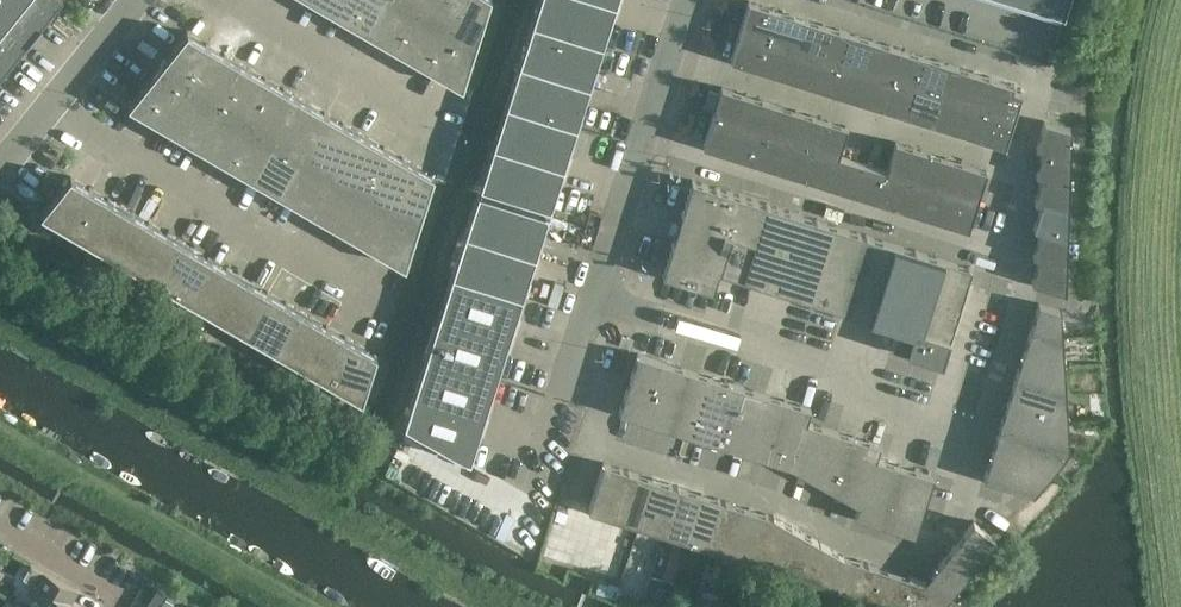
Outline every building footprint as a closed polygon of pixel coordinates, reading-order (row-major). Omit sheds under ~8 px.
[(61,0),(0,0),(0,75),(61,0)] [(336,13),(344,0),(313,0),(336,13)] [(366,31),(384,0),(344,0),(336,13),(366,31)] [(396,48),(419,7),(406,0),(384,0),(366,31),(396,48)] [(419,7),(448,25),(463,0),(423,0),(419,7)] [(448,25),(476,41),(489,0),(463,0),(448,25)] [(532,21),(600,43),(613,2),(606,0),(539,0),(532,21)] [(749,0),(740,29),(762,36),(771,7),(749,0)] [(1064,17),(1069,0),(1011,0),(1064,17)] [(396,48),(425,65),(448,25),(419,7),(396,48)] [(796,15),(771,7),(762,36),(787,44),(796,15)] [(821,23),(796,15),(787,44),(812,52),(821,23)] [(587,84),(600,43),(532,21),(519,62),(587,84)] [(846,31),(821,23),(812,52),(837,60),(846,31)] [(462,86),(476,41),(448,25),(425,65),(461,86),(462,86)] [(730,59),(753,66),(762,36),(740,29),(730,59)] [(187,30),(157,67),(184,83),(208,43),(187,31),(187,30)] [(871,39),(846,31),(837,60),(862,68),(871,39)] [(753,66),(778,74),(787,44),(762,36),(753,66)] [(896,47),(871,39),(862,68),(887,76),(896,47)] [(237,60),(208,43),(184,83),(214,100),(237,60)] [(778,74),(803,82),(812,52),(787,44),(778,74)] [(921,54),(896,47),(887,76),(912,84),(921,54)] [(803,82),(827,90),(837,60),(812,52),(803,82)] [(946,62),(921,54),(912,84),(937,92),(946,62)] [(267,77),(237,60),(214,100),(243,118),(267,77)] [(827,90),(852,98),(862,68),(837,60),(827,90)] [(574,125),(587,84),(519,62),(506,103),(574,125)] [(971,70),(946,62),(937,92),(962,100),(971,70)] [(127,104),(128,105),(161,123),(184,83),(157,67),(127,104)] [(852,98),(877,106),(887,76),(862,68),(852,98)] [(996,78),(971,70),(962,100),(987,108),(996,78)] [(877,106),(902,113),(912,84),(887,76),(877,106)] [(296,95),(267,77),(243,118),(273,135),(296,95)] [(1013,83),(996,78),(987,108),(1014,116),(1022,91),(1012,88),(1013,83)] [(161,123),(190,141),(214,100),(184,83),(161,123)] [(902,113),(927,121),(937,92),(912,84),(902,113)] [(721,86),(712,115),(735,122),(744,93),(721,86)] [(927,121),(952,129),(962,100),(937,92),(927,121)] [(769,101),(744,93),(735,122),(760,130),(769,101)] [(326,112),(296,95),(273,135),(303,152),(326,112)] [(190,141),(220,158),(243,118),(214,100),(190,141)] [(952,129),(977,137),(987,108),(962,100),(952,129)] [(794,109),(769,101),(760,130),(785,138),(794,109)] [(561,166),(574,125),(506,103),(493,144),(561,166)] [(1004,145),(1014,116),(987,108),(977,137),(1004,145)] [(819,117),(794,109),(785,138),(809,146),(819,117)] [(356,129),(326,112),(303,152),(332,169),(356,129)] [(712,115),(703,145),(725,152),(735,122),(712,115)] [(847,126),(819,117),(809,146),(834,154),(838,154),(847,126)] [(243,118),(220,158),(250,175),(273,135),(243,118)] [(1071,129),(1044,120),(1036,146),(1042,148),(1070,157),(1071,129)] [(725,152),(750,160),(760,130),(735,122),(725,152)] [(385,146),(356,129),(332,169),(362,187),(385,146)] [(750,160),(775,168),(785,138),(760,130),(750,160)] [(303,152),(273,135),(250,175),(279,192),(303,152)] [(775,168),(800,176),(809,146),(785,138),(775,168)] [(909,178),(919,148),(895,141),(886,170),(909,178)] [(548,207),(561,166),(493,144),(480,185),(548,207)] [(414,163),(385,146),(362,187),(391,204),(414,163)] [(800,176),(825,184),(834,154),(809,146),(800,176)] [(944,156),(919,148),(909,178),(934,186),(944,156)] [(1069,184),(1070,157),(1042,148),(1035,173),(1041,176),(1069,184)] [(279,192),(309,210),(332,169),(303,152),(279,192)] [(825,184),(850,192),(860,161),(838,154),(834,154),(825,184)] [(986,169),(944,156),(934,186),(977,200),(986,169)] [(850,192),(875,199),(885,169),(860,161),(850,192)] [(432,174),(414,163),(391,204),(419,220),(433,174),(432,174)] [(309,210),(338,227),(362,187),(332,169),(309,210)] [(875,199),(900,207),(909,178),(886,170),(885,169),(875,199)] [(70,175),(40,213),(41,213),(67,229),(91,187),(71,176),(70,175)] [(1068,211),(1069,184),(1041,176),(1034,200),(1040,203),(1068,211)] [(740,277),(764,202),(689,178),(659,273),(709,288),(715,269),(740,277)] [(900,207),(925,215),(934,186),(909,178),(900,207)] [(968,229),(977,200),(934,186),(925,215),(968,229)] [(67,229),(97,246),(121,205),(91,187),(67,229)] [(338,227),(368,244),(391,204),(362,187),(338,227)] [(478,191),(465,232),(533,254),(546,212),(478,191)] [(763,284),(787,209),(764,202),(740,277),(763,284)] [(1068,211),(1040,203),(1033,228),(1039,230),(1067,239),(1068,211)] [(404,265),(419,220),(391,204),(368,244),(403,265),(404,265)] [(97,246),(126,263),(150,222),(121,205),(97,246)] [(763,284),(813,300),(837,225),(787,209),(763,284)] [(126,263),(156,280),(180,239),(150,222),(126,263)] [(813,300),(863,315),(887,240),(837,225),(813,300)] [(1066,266),(1067,239),(1039,230),(1032,255),(1039,257),(1066,266)] [(465,232),(452,273),(520,295),(533,254),(465,232)] [(156,280),(186,298),(210,257),(180,239),(156,280)] [(915,326),(923,301),(937,256),(887,240),(863,315),(893,325),(913,331),(915,326)] [(952,310),(966,265),(937,256),(923,301),(952,310)] [(210,257),(186,298),(216,315),(240,274),(210,257)] [(1065,292),(1066,266),(1039,257),(1031,281),(1065,292)] [(520,295),(452,273),(439,314),(507,336),(520,295)] [(245,332),(269,291),(240,274),(216,315),(245,332)] [(245,332),(275,349),(299,308),(269,291),(245,332)] [(915,326),(944,335),(952,310),(923,301),(915,326)] [(1031,327),(1062,337),(1060,309),(1039,302),(1031,327)] [(329,326),(299,308),(275,349),(305,367),(329,326)] [(439,314),(426,354),(494,376),(507,336),(439,314)] [(886,344),(936,360),(944,335),(915,326),(913,331),(893,325),(886,344)] [(305,367),(334,384),(358,343),(329,326),(305,367)] [(1031,327),(1023,351),(1023,352),(1063,365),(1062,337),(1031,327)] [(361,400),(362,400),(377,353),(376,353),(358,343),(334,384),(359,399),(361,400)] [(1015,377),(1065,393),(1063,365),(1023,352),(1015,377)] [(688,368),(638,353),(619,411),(670,427),(688,368)] [(426,354),(413,395),(481,417),(494,376),(426,354)] [(695,434),(713,376),(688,368),(670,427),(695,434)] [(720,442),(738,384),(713,376),(695,434),(720,442)] [(1065,393),(1015,377),(1007,402),(1067,420),(1065,393)] [(738,384),(720,442),(767,457),(786,399),(738,384)] [(413,395),(404,424),(461,456),(468,458),(481,417),(413,395)] [(793,465),(810,406),(786,399),(767,457),(793,465)] [(999,426),(1068,448),(1067,420),(1007,402),(999,426)] [(837,490),(854,435),(810,406),(793,465),(837,490)] [(1051,470),(1068,448),(999,426),(991,451),(1051,470)] [(859,515),(876,457),(879,443),(854,435),(837,490),(858,503),(855,514),(859,515)] [(984,476),(1033,491),(1051,470),(991,451),(984,476)] [(859,515),(883,522),(901,464),(876,457),(859,515)] [(654,477),(603,462),(589,509),(639,525),(654,477)] [(915,532),(934,474),(901,464),(883,522),(915,532)] [(662,532),(677,485),(654,477),(639,525),(662,532)] [(686,540),(701,492),(677,485),(662,532),(686,540)] [(710,547),(725,500),(701,492),(686,540),(710,547)] [(734,555),(749,507),(725,500),(710,547),(734,555)] [(758,562),(773,515),(749,507),(734,555),(758,562)] [(782,570),(795,527),(774,515),(773,515),(758,562),(782,570)] [(977,561),(995,538),(974,520),(955,543),(977,561)] [(806,577),(818,540),(795,527),(782,570),(806,577)] [(830,584),(840,552),(818,540),(806,577),(830,584)] [(959,583),(977,561),(955,543),(936,565),(959,583)] [(854,592),(863,560),(843,554),(840,552),(830,584),(854,592)] [(877,599),(887,568),(863,560),(854,592),(877,599)] [(27,606),(82,606),(71,599),(77,588),(51,573),(32,562),(25,574),(34,579),(27,592),(33,595),(26,606),(27,606)] [(959,583),(936,565),(925,579),(911,575),(901,606),(902,606),(939,606),(959,583)] [(901,606),(911,575),(887,568),(877,599),(901,606)]
